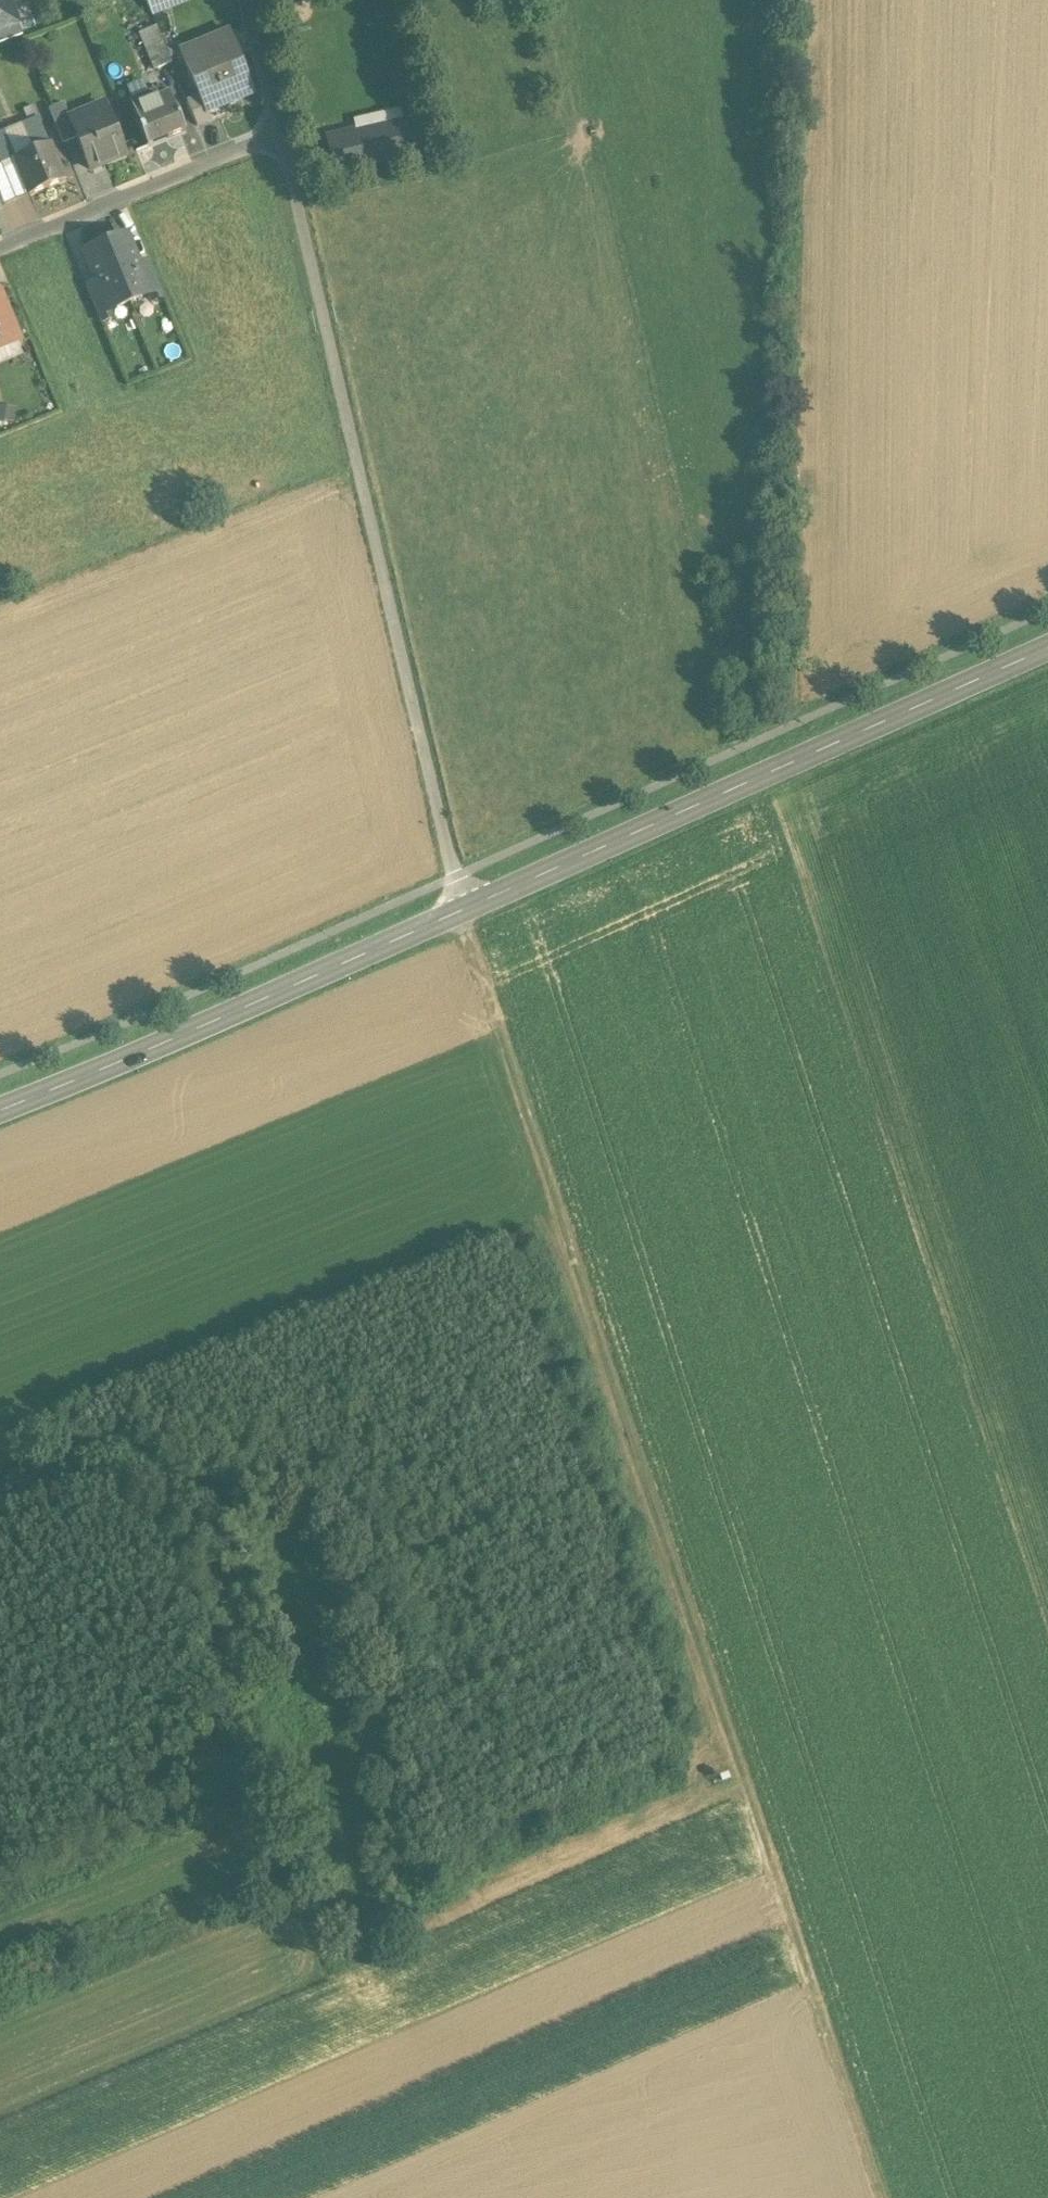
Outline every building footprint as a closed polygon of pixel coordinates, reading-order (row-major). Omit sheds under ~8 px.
[(9,0),(0,0),(0,30),(17,24),(9,0)] [(151,16),(167,9),(164,2),(169,0),(144,0),(151,16)] [(17,24),(0,30),(0,44),(22,36),(17,24)] [(170,64),(155,27),(139,34),(153,71),(170,64)] [(229,32),(180,52),(198,98),(205,114),(207,113),(248,97),(231,56),(238,54),(229,32)] [(186,132),(169,92),(158,97),(156,91),(130,102),(149,148),(186,132)] [(198,98),(186,103),(196,127),(210,121),(207,113),(205,114),(198,98)] [(71,121),(64,104),(48,111),(62,145),(77,139),(70,121),(71,121)] [(125,157),(104,107),(71,121),(70,121),(77,139),(91,171),(125,157)] [(38,119),(23,126),(34,152),(49,145),(38,119)] [(405,124),(346,138),(345,134),(328,139),(336,175),(354,171),(353,168),(412,154),(405,124)] [(5,133),(0,135),(0,161),(14,155),(5,133)] [(64,182),(49,145),(34,152),(15,159),(30,196),(64,182)] [(139,268),(126,238),(105,246),(129,305),(148,297),(150,296),(139,268)] [(129,305),(105,246),(86,254),(98,285),(110,313),(112,312),(129,305)] [(164,297),(150,263),(139,268),(150,296),(148,297),(151,303),(164,297)] [(110,313),(98,285),(86,290),(100,323),(114,317),(112,312),(110,313)] [(20,344),(0,296),(0,352),(20,344)]
